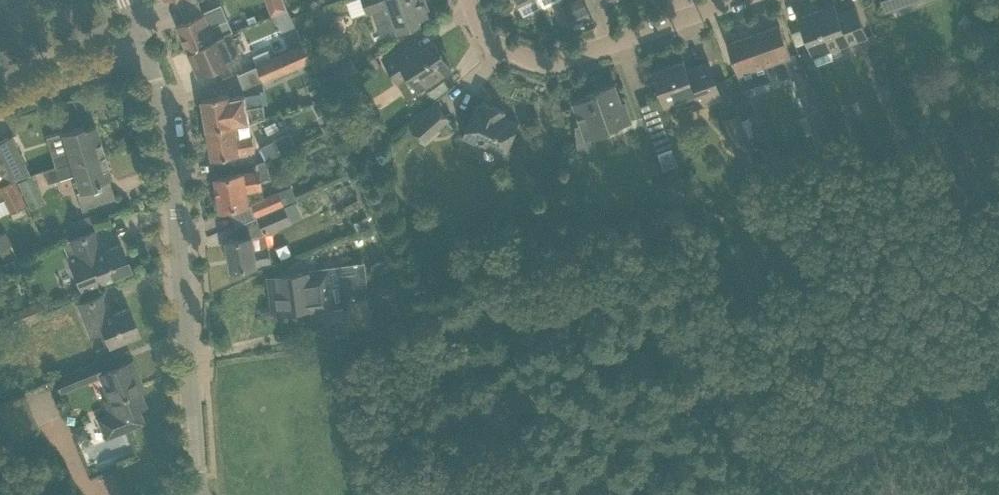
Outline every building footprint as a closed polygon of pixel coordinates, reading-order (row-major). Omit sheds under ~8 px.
[(271,13),(286,8),(283,0),(266,0),(271,13)] [(366,10),(387,3),(397,30),(412,24),(411,20),(427,14),(422,0),(362,0),(366,10)] [(567,7),(574,21),(588,13),(581,0),(567,7)] [(830,50),(867,36),(863,25),(856,6),(838,13),(834,3),(798,17),(805,36),(813,56),(815,63),(827,59),(833,57),(830,50)] [(195,17),(177,25),(188,50),(215,38),(222,36),(221,35),(232,30),(227,18),(221,6),(204,13),(195,17)] [(255,15),(247,18),(249,24),(257,20),(255,15)] [(590,20),(576,24),(577,29),(591,25),(590,20)] [(727,43),(734,62),(737,71),(763,62),(764,64),(791,55),(780,24),(727,43)] [(215,38),(188,50),(198,75),(217,67),(226,63),(244,55),(232,30),(221,35),(222,36),(215,38)] [(382,57),(398,81),(409,74),(419,89),(451,68),(433,40),(421,48),(414,37),(382,57)] [(256,62),(264,81),(312,61),(304,43),(274,55),(256,62)] [(331,64),(316,73),(326,89),(358,68),(347,51),(330,62),(331,64)] [(376,56),(369,61),(374,69),(381,64),(376,56)] [(653,69),(660,88),(665,102),(681,97),(683,104),(696,99),(698,104),(721,96),(709,61),(687,69),(683,58),(653,69)] [(800,116),(806,135),(820,131),(811,104),(815,103),(804,69),(792,73),(806,114),(800,116)] [(573,101),(581,123),(575,125),(577,155),(595,153),(593,135),(632,121),(625,101),(621,102),(615,83),(595,89),(596,93),(573,101)] [(202,98),(207,128),(234,123),(234,124),(250,121),(265,115),(263,104),(247,106),(245,94),(230,97),(229,94),(202,98)] [(640,104),(657,151),(672,146),(656,99),(640,104)] [(462,137),(475,143),(477,140),(505,153),(519,123),(503,115),(505,110),(482,100),(480,105),(477,104),(462,137)] [(432,132),(449,117),(436,103),(409,127),(424,144),(435,134),(432,132)] [(722,118),(731,143),(748,137),(739,112),(722,118)] [(234,123),(207,128),(212,158),(239,153),(255,150),(252,136),(237,139),(234,124),(234,123)] [(51,155),(54,166),(103,150),(95,125),(82,128),(81,125),(60,132),(66,150),(51,155)] [(266,159),(296,144),(289,132),(259,147),(266,159)] [(3,158),(13,179),(29,174),(26,169),(10,135),(0,140),(0,151),(3,158)] [(103,150),(54,166),(43,170),(47,182),(73,174),(78,190),(75,191),(82,211),(95,207),(89,188),(100,184),(99,181),(111,177),(103,150)] [(3,198),(8,210),(21,204),(17,195),(20,194),(13,179),(3,158),(0,160),(0,199),(3,198)] [(216,177),(221,209),(248,204),(246,191),(261,189),(258,170),(216,177)] [(31,175),(17,181),(24,196),(38,189),(31,175)] [(253,203),(257,215),(297,199),(292,187),(253,203)] [(294,202),(284,206),(290,220),(300,216),(294,202)] [(21,204),(8,210),(12,218),(25,212),(21,204)] [(258,217),(265,232),(291,222),(290,220),(284,206),(258,217)] [(97,213),(80,218),(83,227),(99,219),(97,213)] [(69,263),(80,289),(100,282),(130,269),(120,243),(101,251),(98,244),(100,243),(95,230),(69,240),(77,259),(69,263)] [(0,235),(0,253),(5,264),(16,259),(10,245),(13,244),(8,232),(5,234),(5,233),(0,235)] [(271,261),(269,247),(254,249),(252,235),(226,239),(231,269),(257,264),(257,263),(271,261)] [(329,303),(343,301),(340,266),(339,256),(318,260),(319,270),(310,271),(310,269),(275,274),(275,276),(268,277),(271,298),(273,311),(285,310),(312,306),(311,295),(328,293),(329,303)] [(396,271),(373,278),(377,293),(400,286),(396,271)] [(370,276),(346,279),(349,300),(347,300),(348,308),(349,318),(351,336),(394,331),(392,312),(412,310),(408,301),(391,303),(373,305),(370,276)] [(77,303),(89,333),(102,328),(109,345),(138,333),(127,307),(109,314),(106,307),(108,306),(103,293),(77,303)] [(0,316),(5,328),(41,314),(36,302),(0,316)] [(116,411),(98,418),(106,437),(143,422),(137,407),(144,404),(135,381),(138,379),(131,361),(112,368),(100,373),(116,411)] [(53,377),(60,393),(90,381),(83,365),(53,377)] [(70,428),(75,439),(87,435),(82,423),(70,428)]
